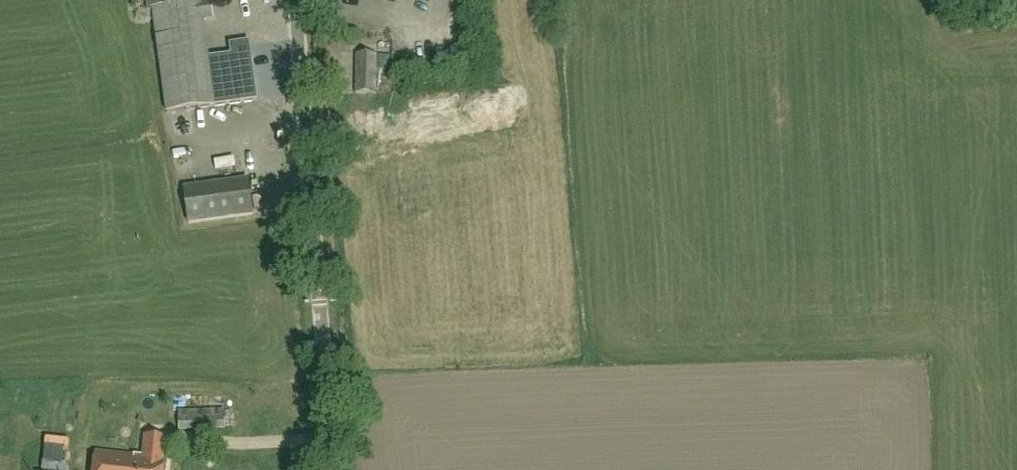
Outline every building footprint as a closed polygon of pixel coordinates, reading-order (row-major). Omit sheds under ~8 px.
[(168,113),(258,100),(250,44),(233,47),(235,60),(209,63),(203,20),(213,18),(211,1),(173,7),(172,0),(147,0),(149,12),(153,11),(168,113)] [(356,54),(355,95),(376,95),(378,54),(356,54)] [(249,179),(187,189),(193,226),(255,215),(249,179)] [(225,410),(179,411),(180,431),(226,430),(225,410)] [(37,462),(61,459),(58,435),(34,438),(37,462)] [(166,440),(145,438),(143,457),(96,452),(95,469),(164,469),(165,460),(164,460),(166,440)]
